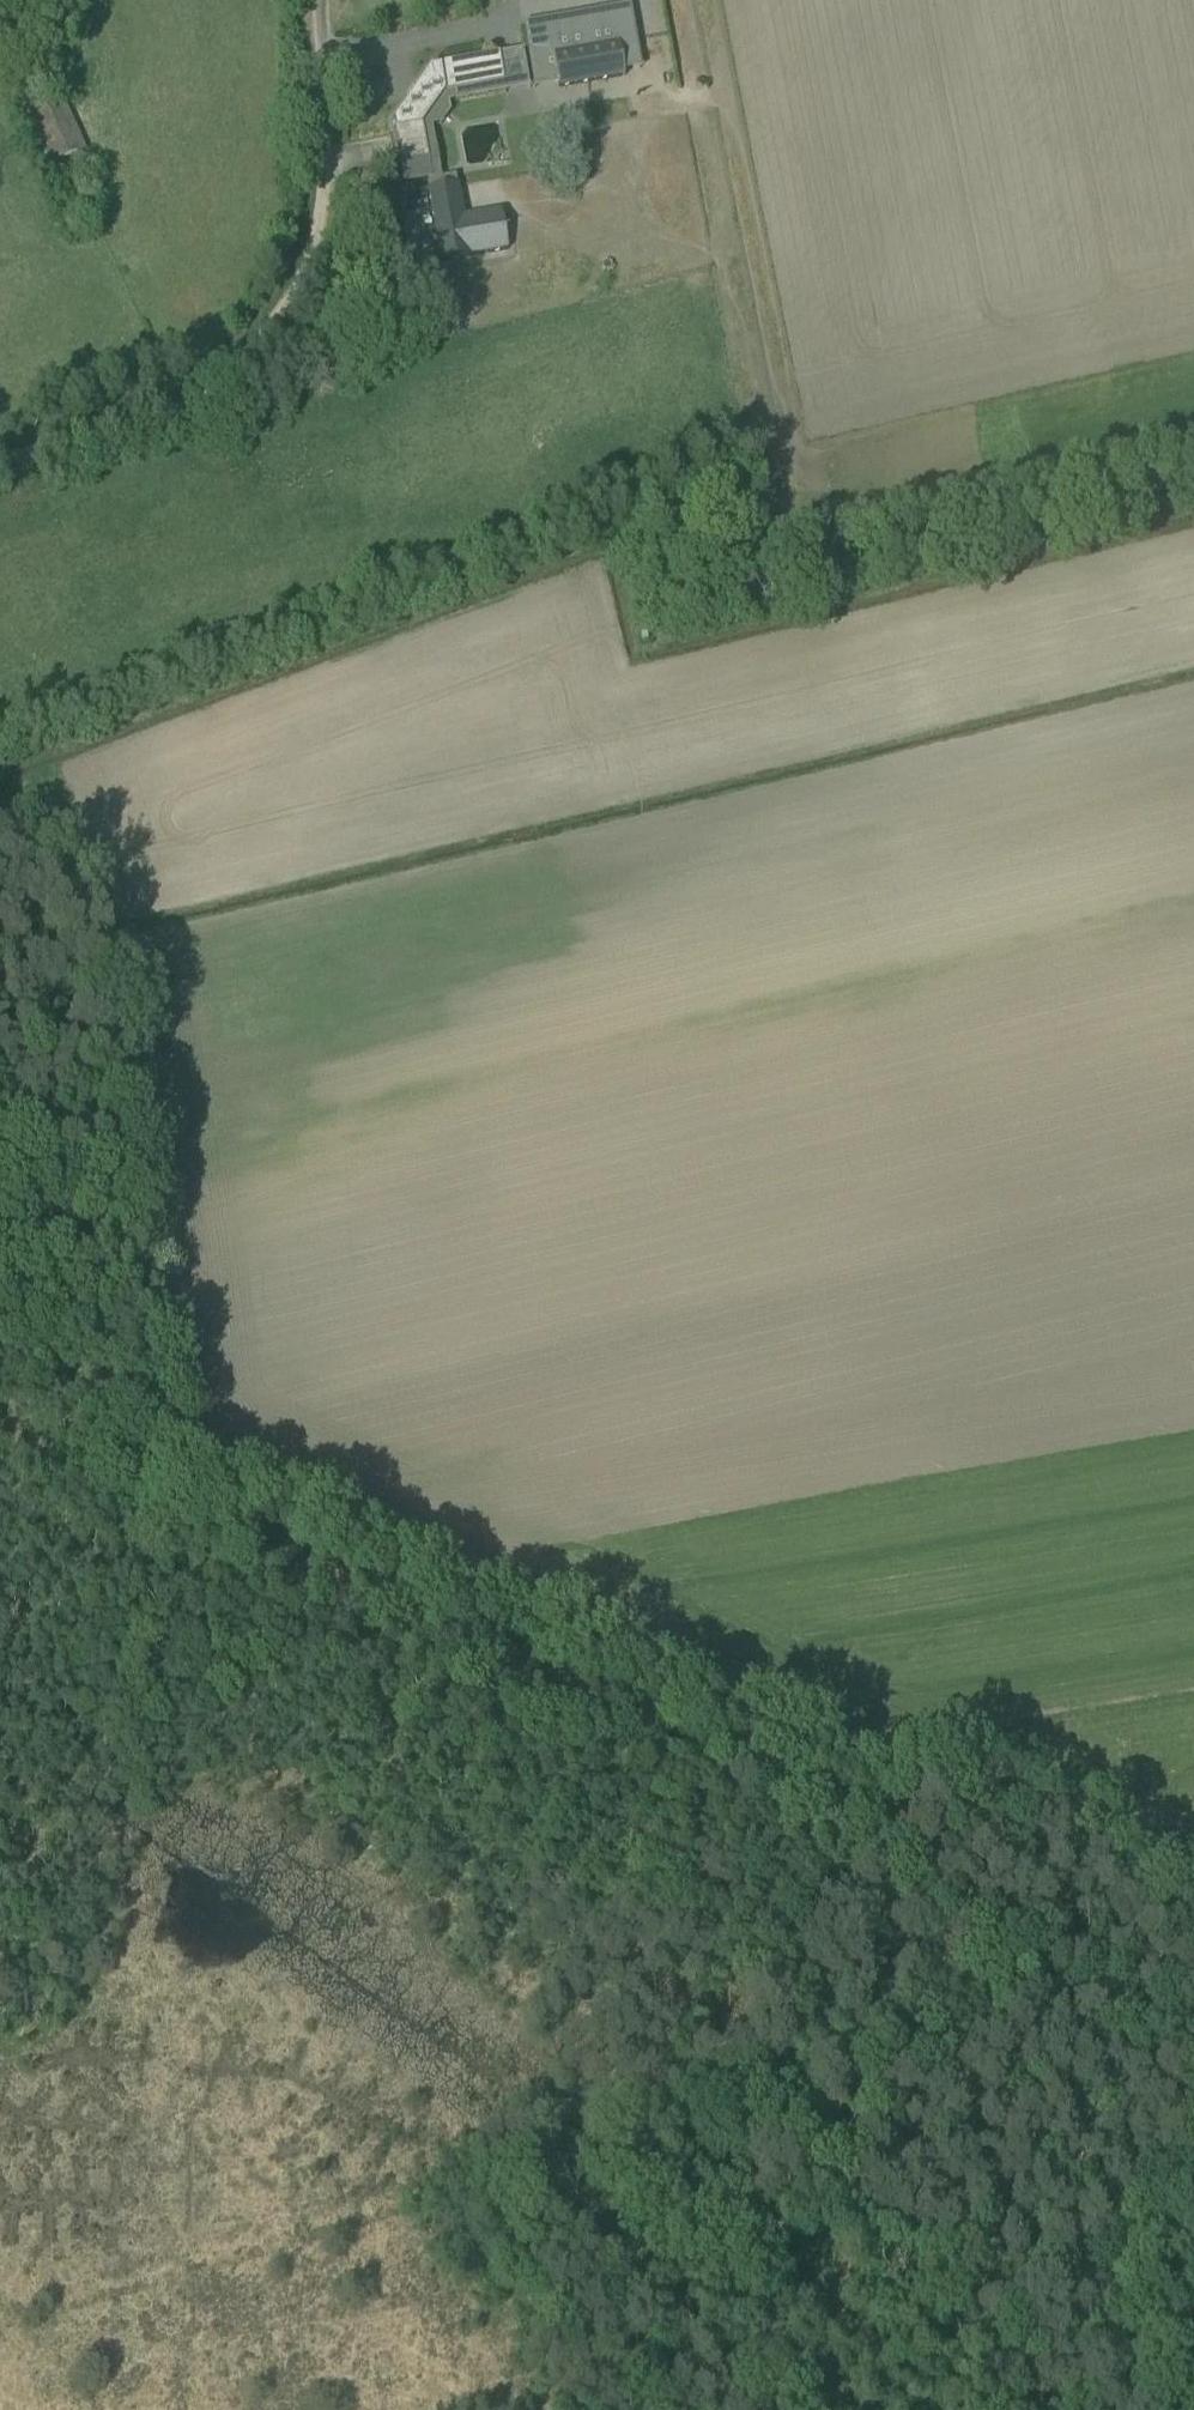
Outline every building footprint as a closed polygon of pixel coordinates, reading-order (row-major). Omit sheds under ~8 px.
[(624,76),(618,42),(553,54),(559,88),(624,76)] [(503,83),(498,55),(437,66),(437,69),(431,70),(430,67),(392,122),(395,121),(396,128),(393,128),(399,166),(428,161),(421,124),(420,124),(441,93),(442,94),(503,83)] [(26,123),(46,168),(86,152),(66,107),(26,123)]
